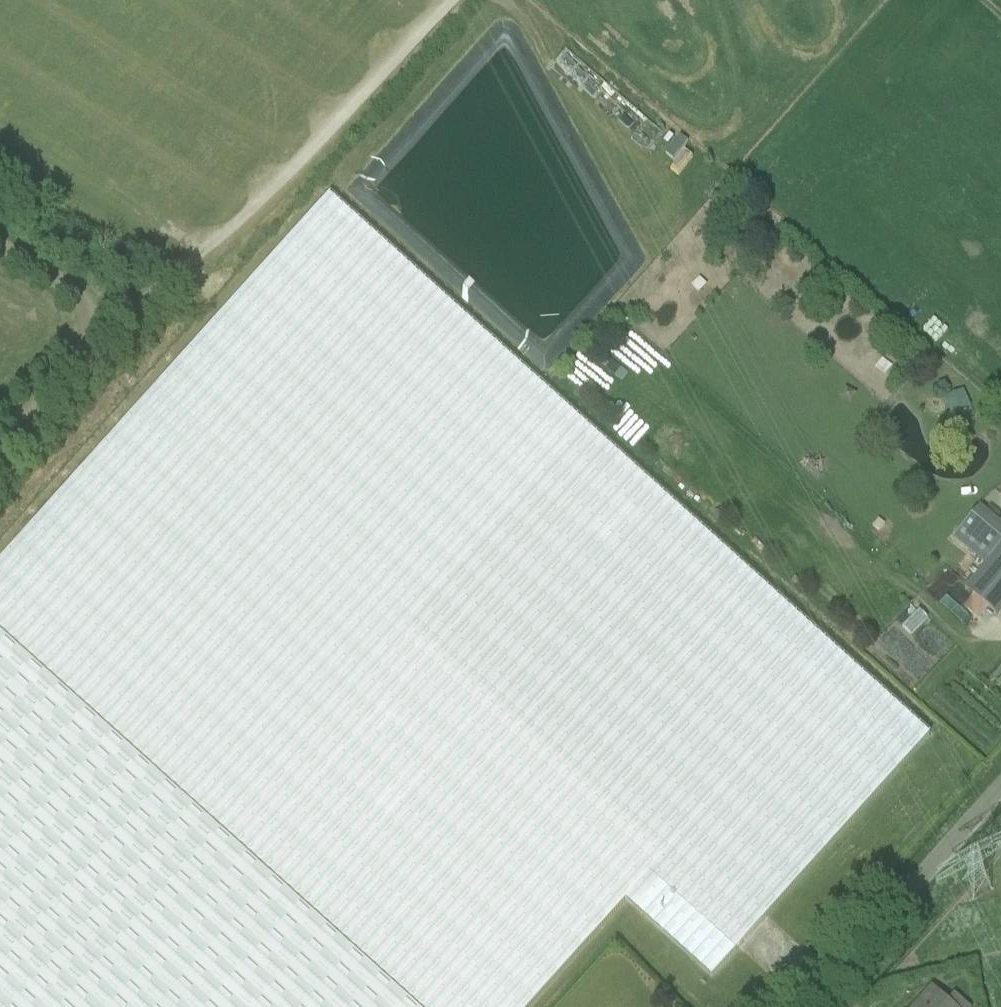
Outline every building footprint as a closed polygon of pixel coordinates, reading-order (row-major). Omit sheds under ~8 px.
[(626,901),(712,978),(736,952),(767,917),(930,736),(915,723),(587,427),(330,195),(23,536),(0,562),(0,1006),(530,1006),(626,901)] [(691,286),(699,294),(707,286),(700,278),(691,286)] [(893,368),(883,359),(875,368),(885,377),(893,368)] [(964,390),(944,399),(951,416),(972,407),(964,390)] [(1000,615),(1000,522),(981,505),(953,539),(967,550),(950,571),(966,586),(965,588),(999,617),(1000,615)] [(933,987),(915,1006),(955,1006),(933,987)]
